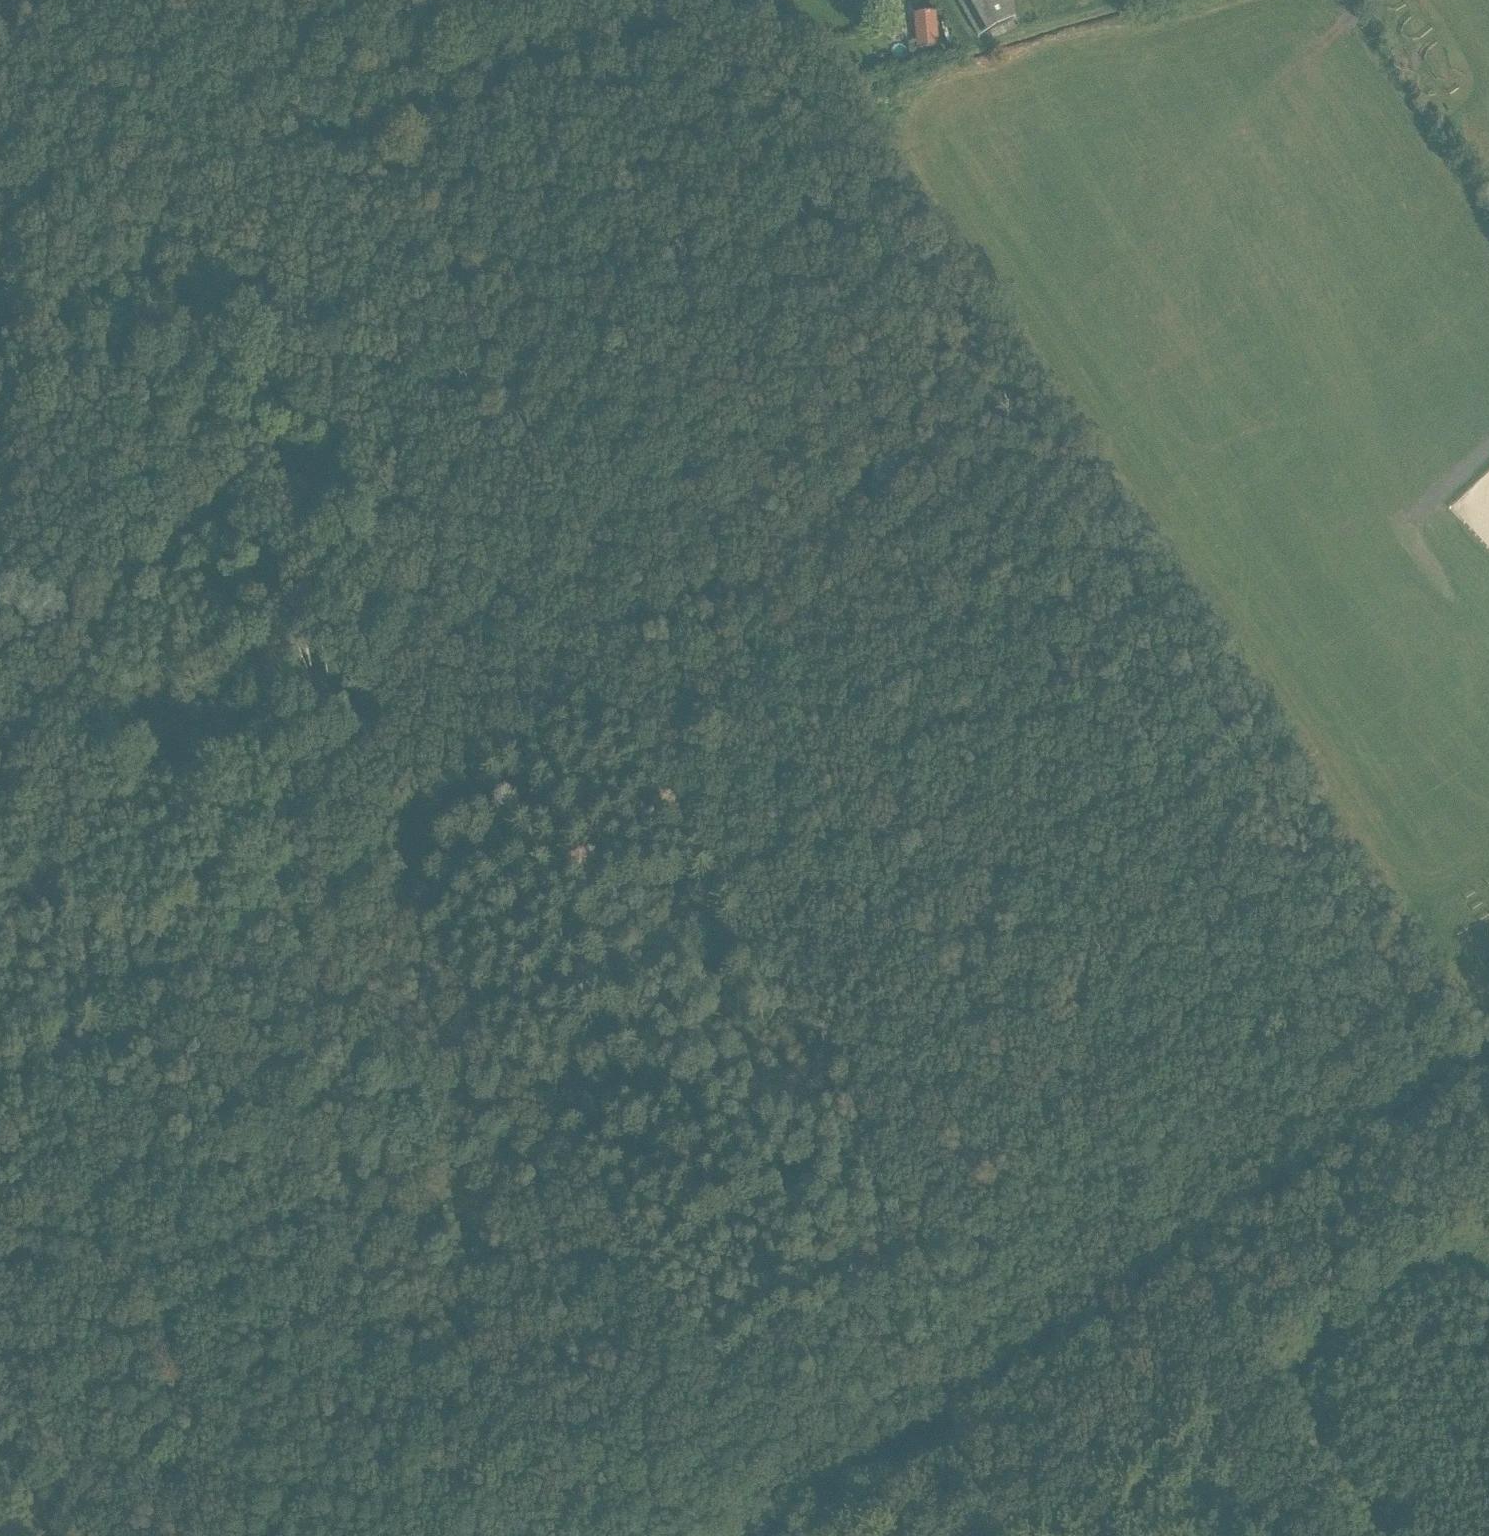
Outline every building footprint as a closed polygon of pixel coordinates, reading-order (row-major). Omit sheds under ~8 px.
[(979,38),(1015,19),(1004,0),(958,0),(979,38)] [(921,17),(920,27),(937,29),(938,18),(921,17)]
